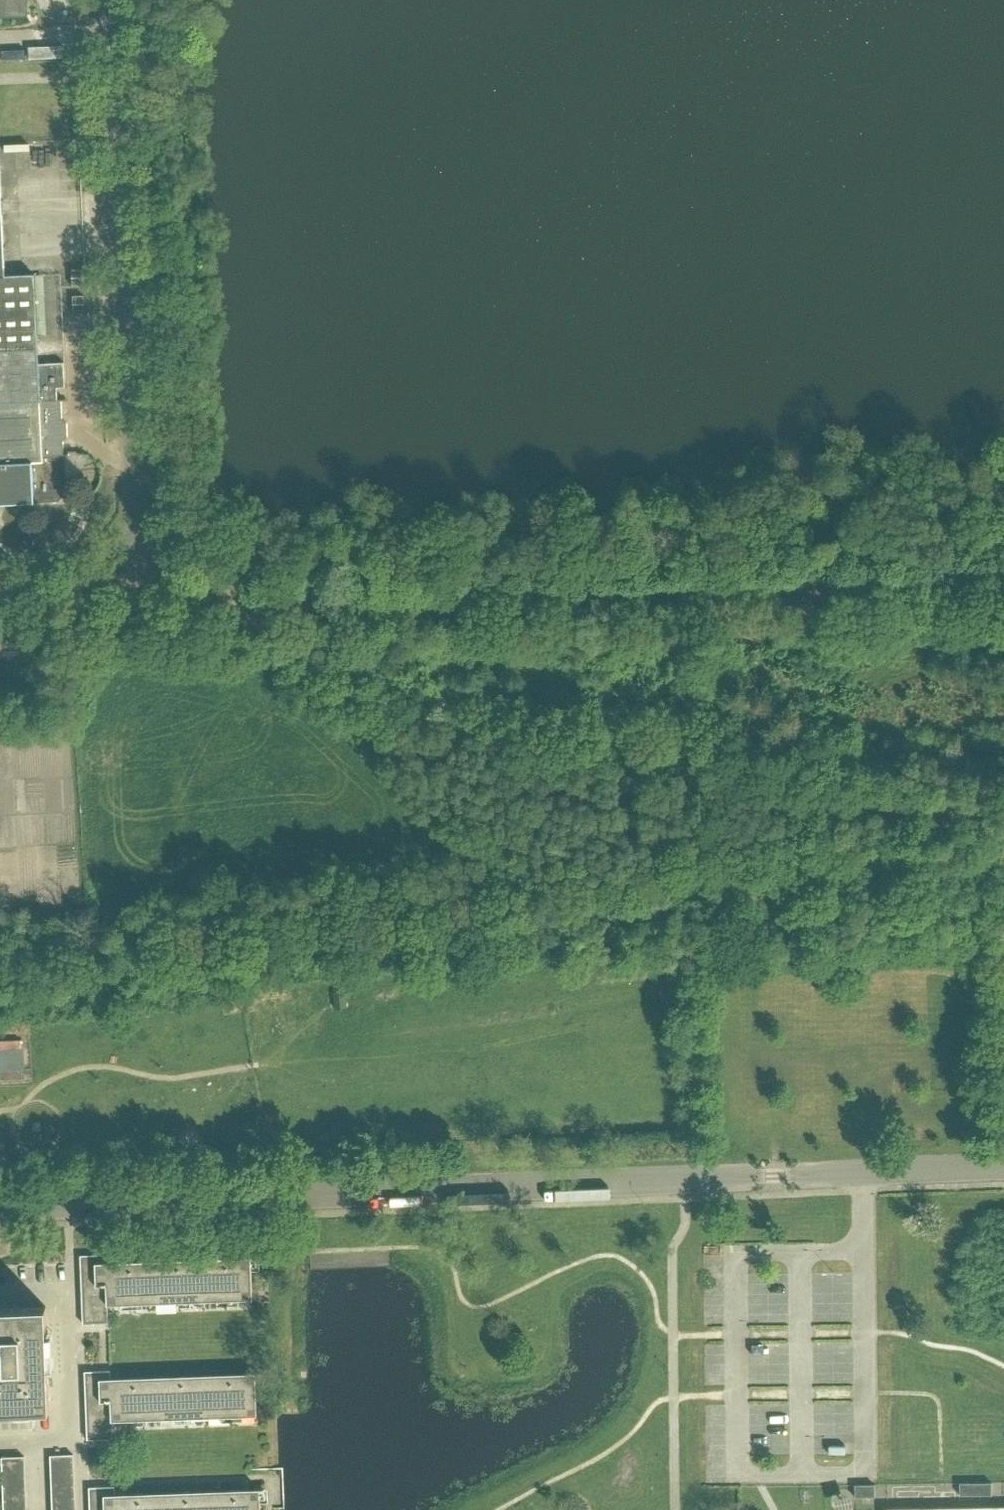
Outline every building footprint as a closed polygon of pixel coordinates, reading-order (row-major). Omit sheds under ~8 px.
[(25,17),(24,0),(0,0),(0,18),(25,17)] [(5,278),(0,169),(0,499),(62,494),(70,486),(68,457),(64,457),(63,441),(67,437),(67,424),(62,420),(61,400),(59,400),(57,364),(40,365),(35,277),(5,278)] [(83,268),(72,269),(74,286),(85,285),(83,268)] [(85,312),(84,295),(73,295),(74,312),(85,312)] [(88,1255),(88,1263),(80,1263),(83,1324),(108,1323),(107,1303),(253,1298),(251,1257),(106,1262),(106,1254),(88,1255)] [(0,1308),(0,1410),(51,1408),(46,1306),(0,1308)] [(93,1371),(93,1379),(86,1379),(87,1439),(113,1438),(112,1420),(257,1415),(256,1373),(111,1378),(111,1370),(93,1371)] [(51,1454),(52,1468),(74,1467),(73,1454),(51,1454)] [(2,1457),(3,1469),(25,1468),(25,1456),(2,1457)] [(52,1468),(52,1480),(74,1479),(74,1467),(52,1468)] [(3,1469),(3,1481),(26,1480),(25,1468),(3,1469)] [(52,1480),(53,1492),(75,1491),(74,1479),(52,1480)] [(3,1481),(4,1493),(26,1491),(26,1480),(3,1481)] [(992,1483),(960,1483),(960,1495),(992,1495),(992,1483)] [(855,1497),(875,1497),(875,1485),(855,1485),(855,1497)] [(90,1495),(90,1509),(261,1509),(260,1489),(115,1494),(115,1486),(97,1487),(97,1495),(90,1495)] [(4,1493),(4,1504),(27,1503),(26,1491),(4,1493)] [(53,1492),(53,1505),(75,1504),(75,1491),(53,1492)]
